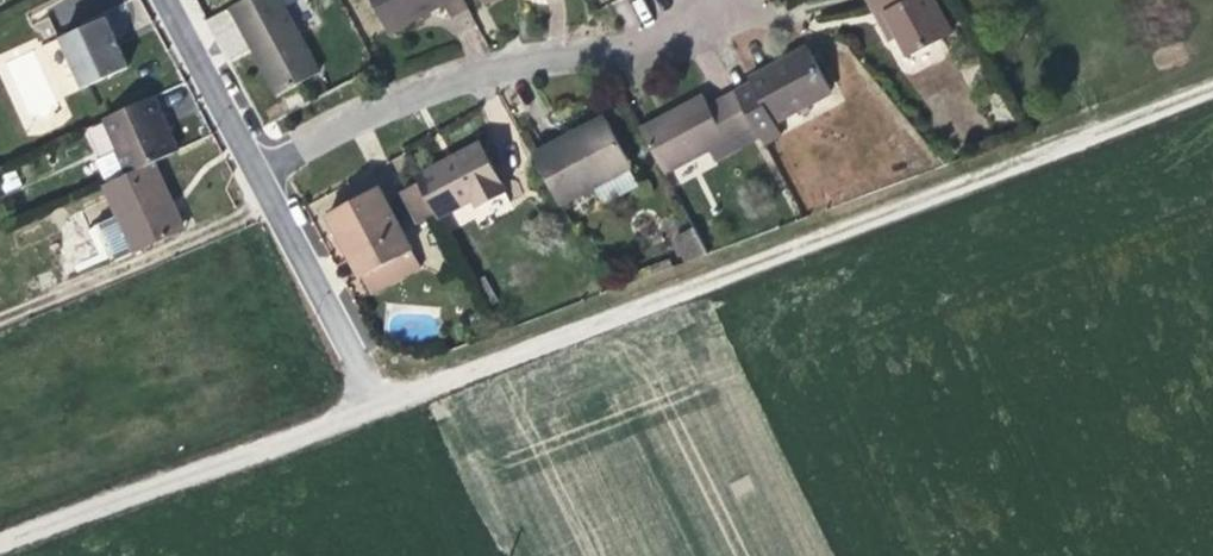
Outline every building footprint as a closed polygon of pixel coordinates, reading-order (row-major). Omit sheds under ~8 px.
[(325,74),(286,0),(261,0),(240,11),(263,56),(284,96),(325,74)] [(473,14),(466,0),(370,0),(390,37),(421,22),(446,11),(452,25),(473,14)] [(930,0),(866,0),(879,24),(891,44),(900,39),(913,62),(953,41),(930,0)] [(229,9),(208,18),(221,50),(242,41),(229,9)] [(106,32),(64,51),(88,101),(128,82),(115,54),(106,32)] [(831,102),(806,54),(771,73),(749,84),(749,96),(734,103),(750,132),(751,135),(761,154),(778,145),(772,132),(831,102)] [(734,103),(732,98),(702,113),(700,106),(667,123),(638,138),(662,183),(751,135),(750,132),(734,103)] [(155,180),(178,170),(165,140),(154,114),(106,136),(131,191),(155,180)] [(569,144),(567,140),(556,145),(535,157),(561,208),(628,173),(603,125),(569,144)] [(509,196),(483,146),(452,162),(422,178),(423,181),(440,217),(443,220),(477,200),(483,211),(509,196)] [(103,202),(132,270),(176,251),(163,222),(171,217),(155,180),(131,191),(103,202)] [(440,217),(423,181),(402,192),(420,226),(440,217)] [(418,257),(386,196),(335,219),(360,269),(368,283),(374,299),(426,272),(418,257)] [(171,217),(163,222),(176,251),(184,248),(175,227),(171,217)] [(687,267),(703,260),(689,234),(674,241),(687,267)]
